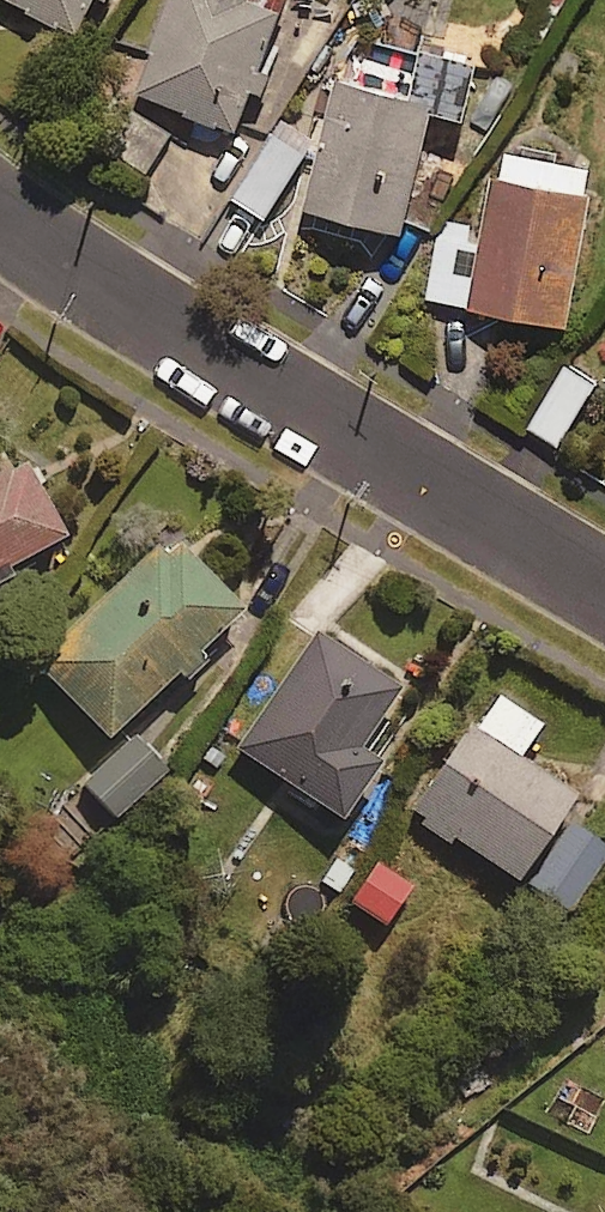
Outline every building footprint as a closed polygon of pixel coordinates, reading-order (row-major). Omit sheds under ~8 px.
[(94,3),(108,10),(112,0),(0,0),(0,1),(77,38),(94,3)] [(143,48),(154,54),(136,94),(235,138),(253,97),(261,100),(269,82),(259,77),(282,0),(164,0),(143,48)] [(477,72),(422,58),(410,107),(336,89),(303,217),(401,241),(431,119),(463,127),(477,72)] [(175,137),(138,112),(104,161),(141,187),(175,137)] [(272,136),(231,201),(265,222),(306,157),(272,136)] [(596,177),(505,158),(489,232),(443,222),(426,305),(563,333),(596,177)] [(595,385),(565,368),(529,431),(560,448),(595,385)] [(12,594),(5,579),(58,555),(15,458),(0,464),(0,599),(12,594)] [(105,748),(169,686),(177,694),(203,669),(195,661),(239,619),(168,546),(34,675),(105,748)] [(400,697),(318,638),(234,756),(337,830),(378,773),(356,758),(400,697)] [(411,819),(420,826),(416,831),(446,851),(450,846),(515,891),(574,804),(516,765),(540,730),(494,698),(411,819)] [(163,781),(132,746),(74,799),(105,833),(163,781)] [(565,827),(525,890),(568,918),(604,860),(604,852),(565,827)] [(411,892),(378,869),(350,909),(383,932),(411,892)]
